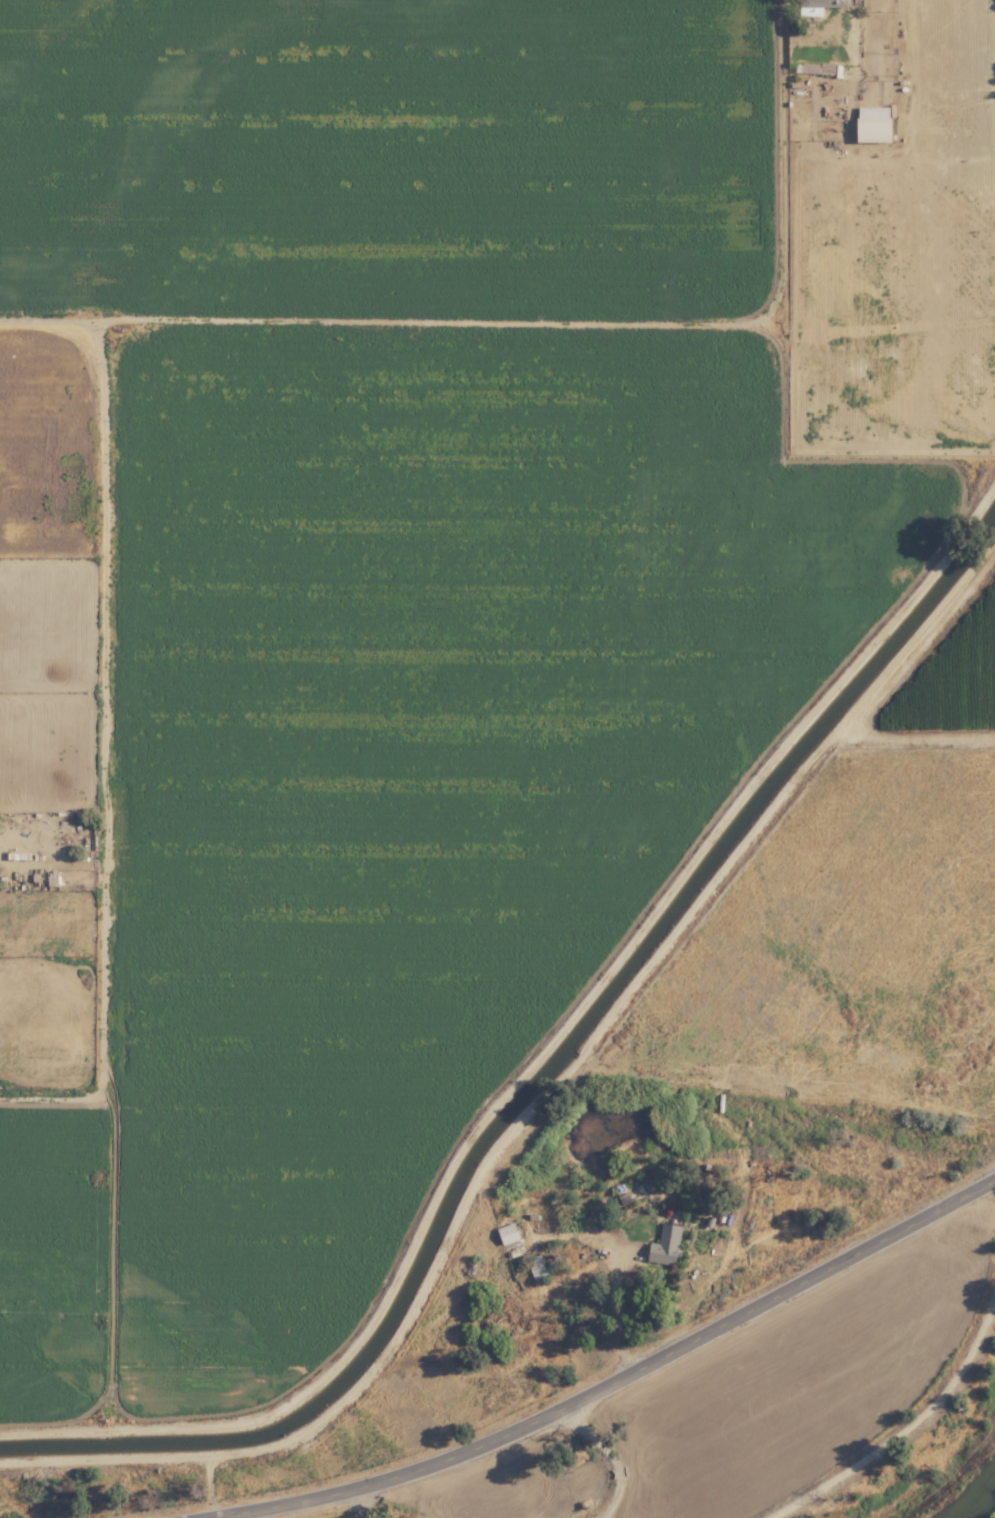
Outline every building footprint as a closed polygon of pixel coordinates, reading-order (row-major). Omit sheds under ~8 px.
[(824,16),(823,6),(849,6),(849,0),(800,0),(800,16),(824,16)] [(893,143),(893,107),(859,106),(859,142),(893,143)] [(502,1245),(521,1239),(516,1222),(497,1228),(502,1245)] [(683,1225),(662,1223),(660,1243),(651,1242),(649,1262),(678,1265),(683,1225)]
